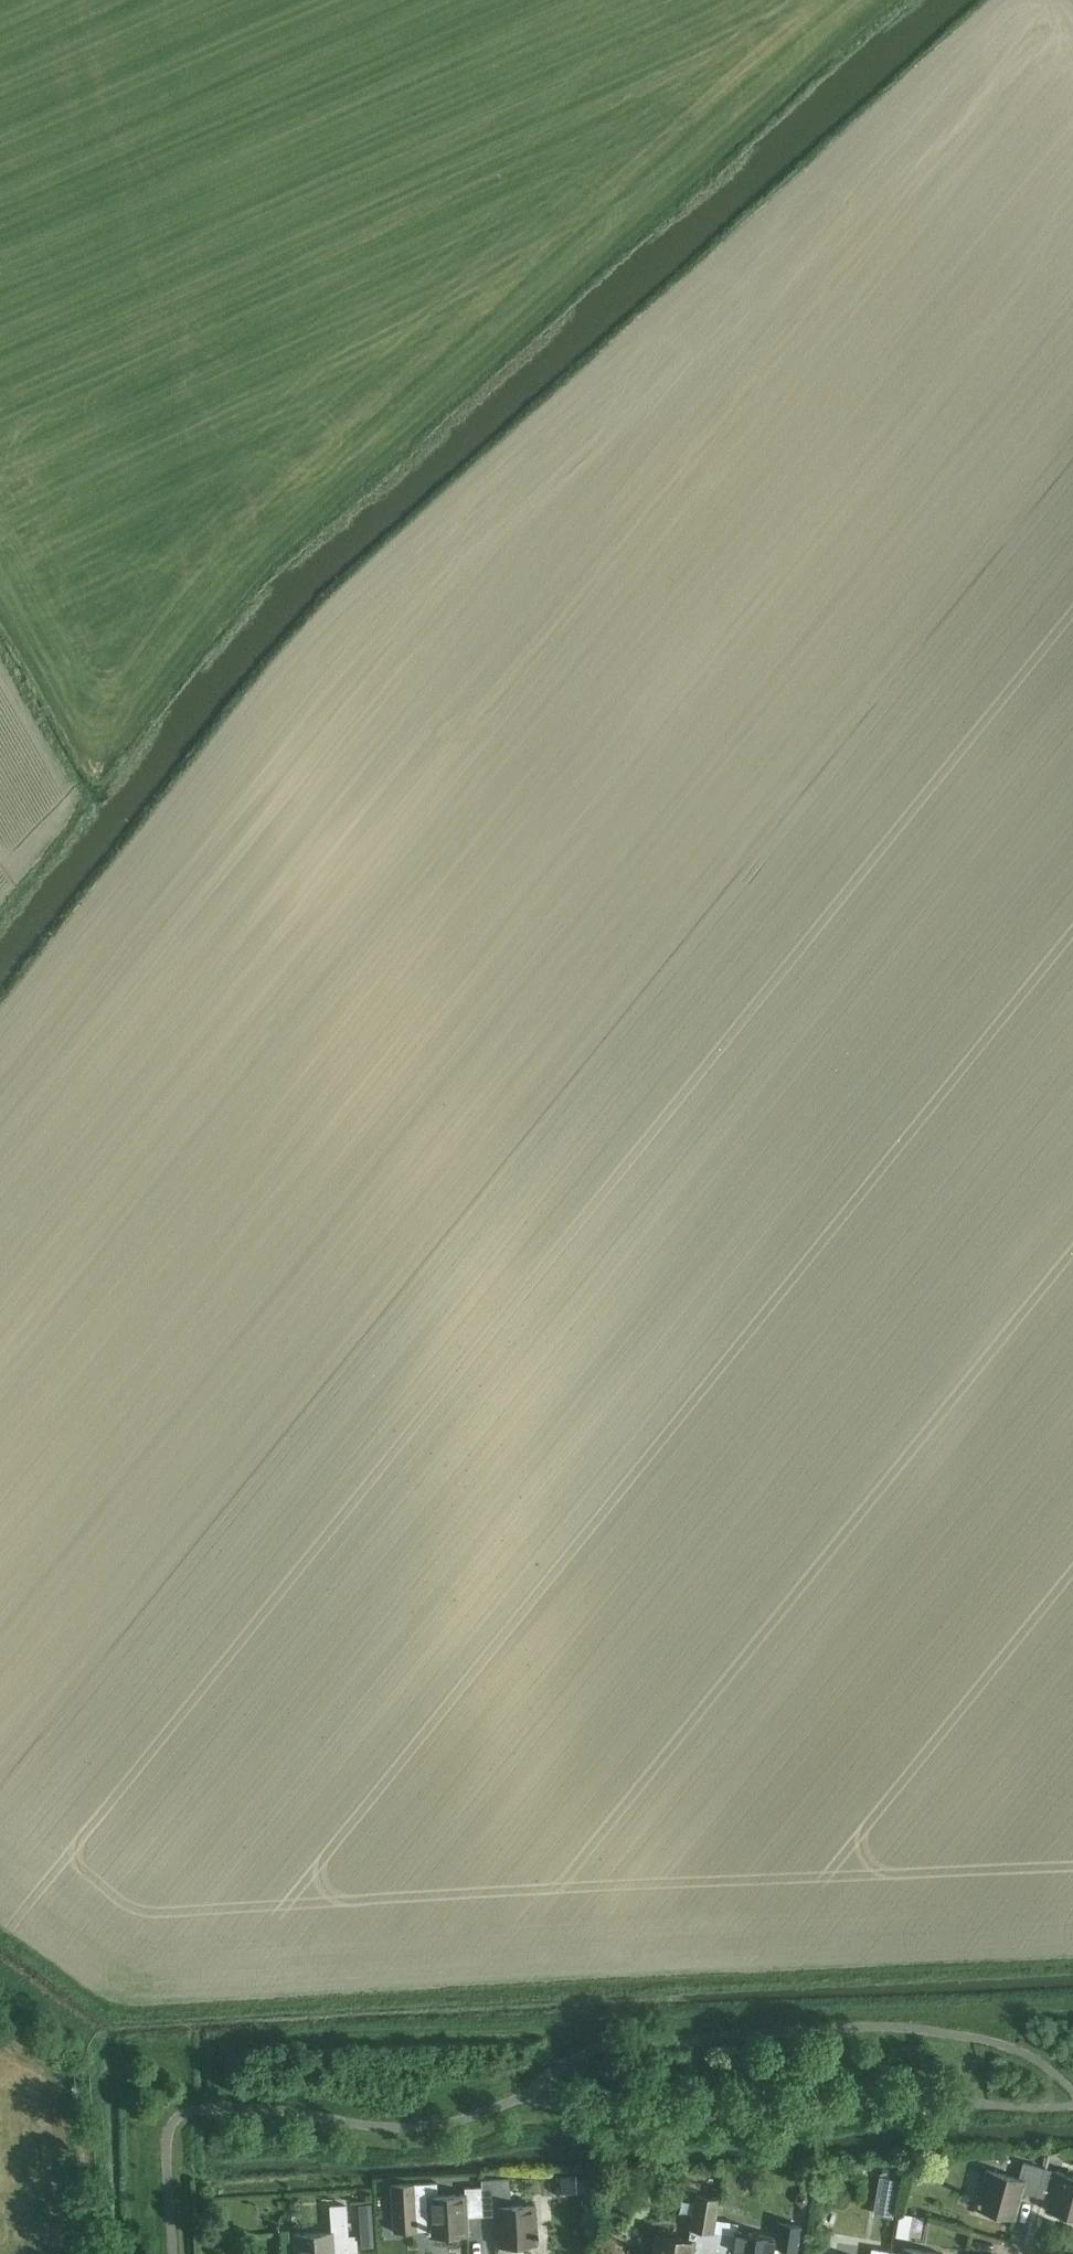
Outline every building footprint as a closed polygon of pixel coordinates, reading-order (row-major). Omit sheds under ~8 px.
[(1036,2194),(1044,2167),(1022,2161),(1017,2177),(986,2169),(976,2207),(1014,2217),(1022,2190),(1036,2194)] [(1036,2194),(1049,2198),(1046,2209),(1072,2216),(1072,2174),(1056,2169),(1056,2170),(1044,2167),(1036,2194)] [(467,2215),(481,2215),(479,2172),(464,2173),(464,2193),(436,2194),(436,2182),(411,2183),(411,2182),(389,2183),(391,2230),(427,2228),(428,2234),(467,2233),(467,2215)] [(479,2172),(481,2215),(495,2214),(497,2244),(536,2242),(534,2203),(510,2204),(509,2178),(481,2179),(481,2172),(479,2172)] [(712,2231),(711,2230),(716,2196),(694,2193),(687,2238),(654,2233),(651,2253),(708,2253),(712,2231)] [(900,2223),(914,2224),(917,2201),(903,2199),(900,2223)] [(347,2238),(345,2205),(330,2206),(332,2231),(293,2233),(295,2253),(334,2253),(334,2251),(342,2250),(342,2253),(355,2252),(354,2237),(347,2238)] [(708,2253),(772,2253),(773,2247),(797,2251),(800,2225),(778,2222),(776,2235),(736,2229),(737,2223),(713,2219),(711,2230),(712,2231),(708,2253)] [(890,2250),(872,2247),(873,2243),(858,2240),(857,2245),(838,2242),(836,2253),(889,2253),(890,2250)]
